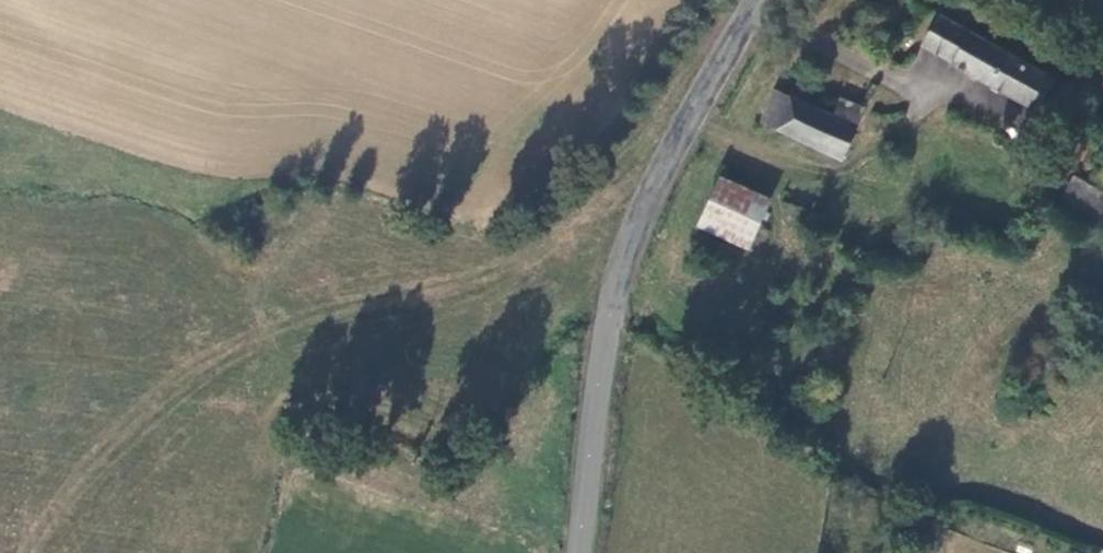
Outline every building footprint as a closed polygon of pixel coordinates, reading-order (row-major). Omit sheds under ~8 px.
[(1057,77),(940,15),(924,44),(955,60),(954,64),(1038,110),(1057,77)] [(832,121),(824,116),(777,95),(765,120),(844,158),(856,133),(832,121)] [(1001,97),(990,120),(1016,133),(1027,110),(1001,97)] [(832,121),(856,133),(865,114),(841,103),(832,121)] [(724,176),(700,223),(751,248),(774,201),(724,176)]
